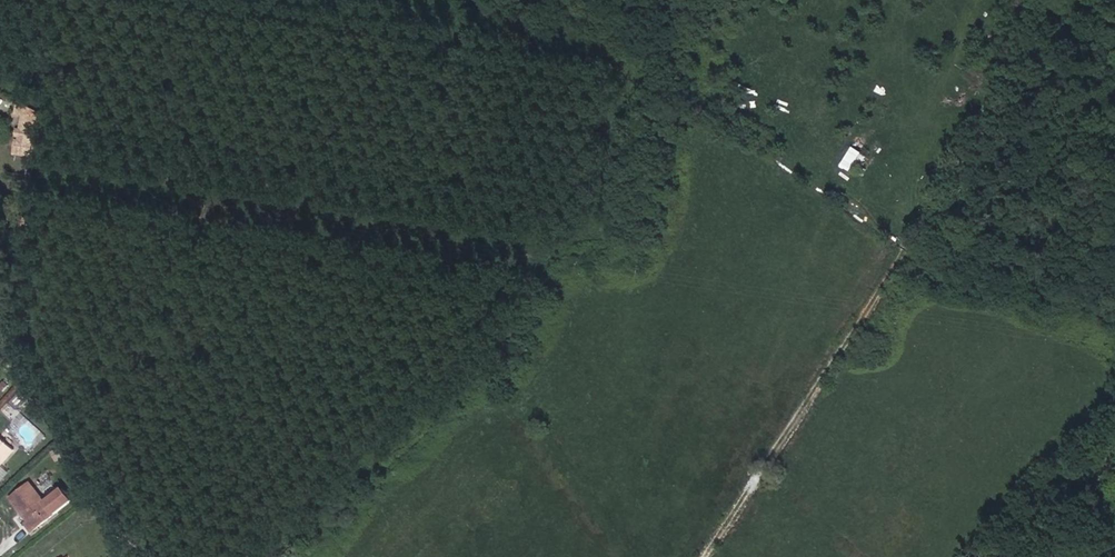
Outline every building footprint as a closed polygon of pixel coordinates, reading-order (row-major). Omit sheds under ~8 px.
[(842,165),(856,172),(866,153),(852,145),(842,165)] [(26,453),(11,440),(0,453),(0,482),(26,453)] [(40,487),(18,505),(27,515),(30,512),(34,519),(31,521),(36,529),(34,532),(40,539),(82,502),(72,491),(55,505),(40,487)]
